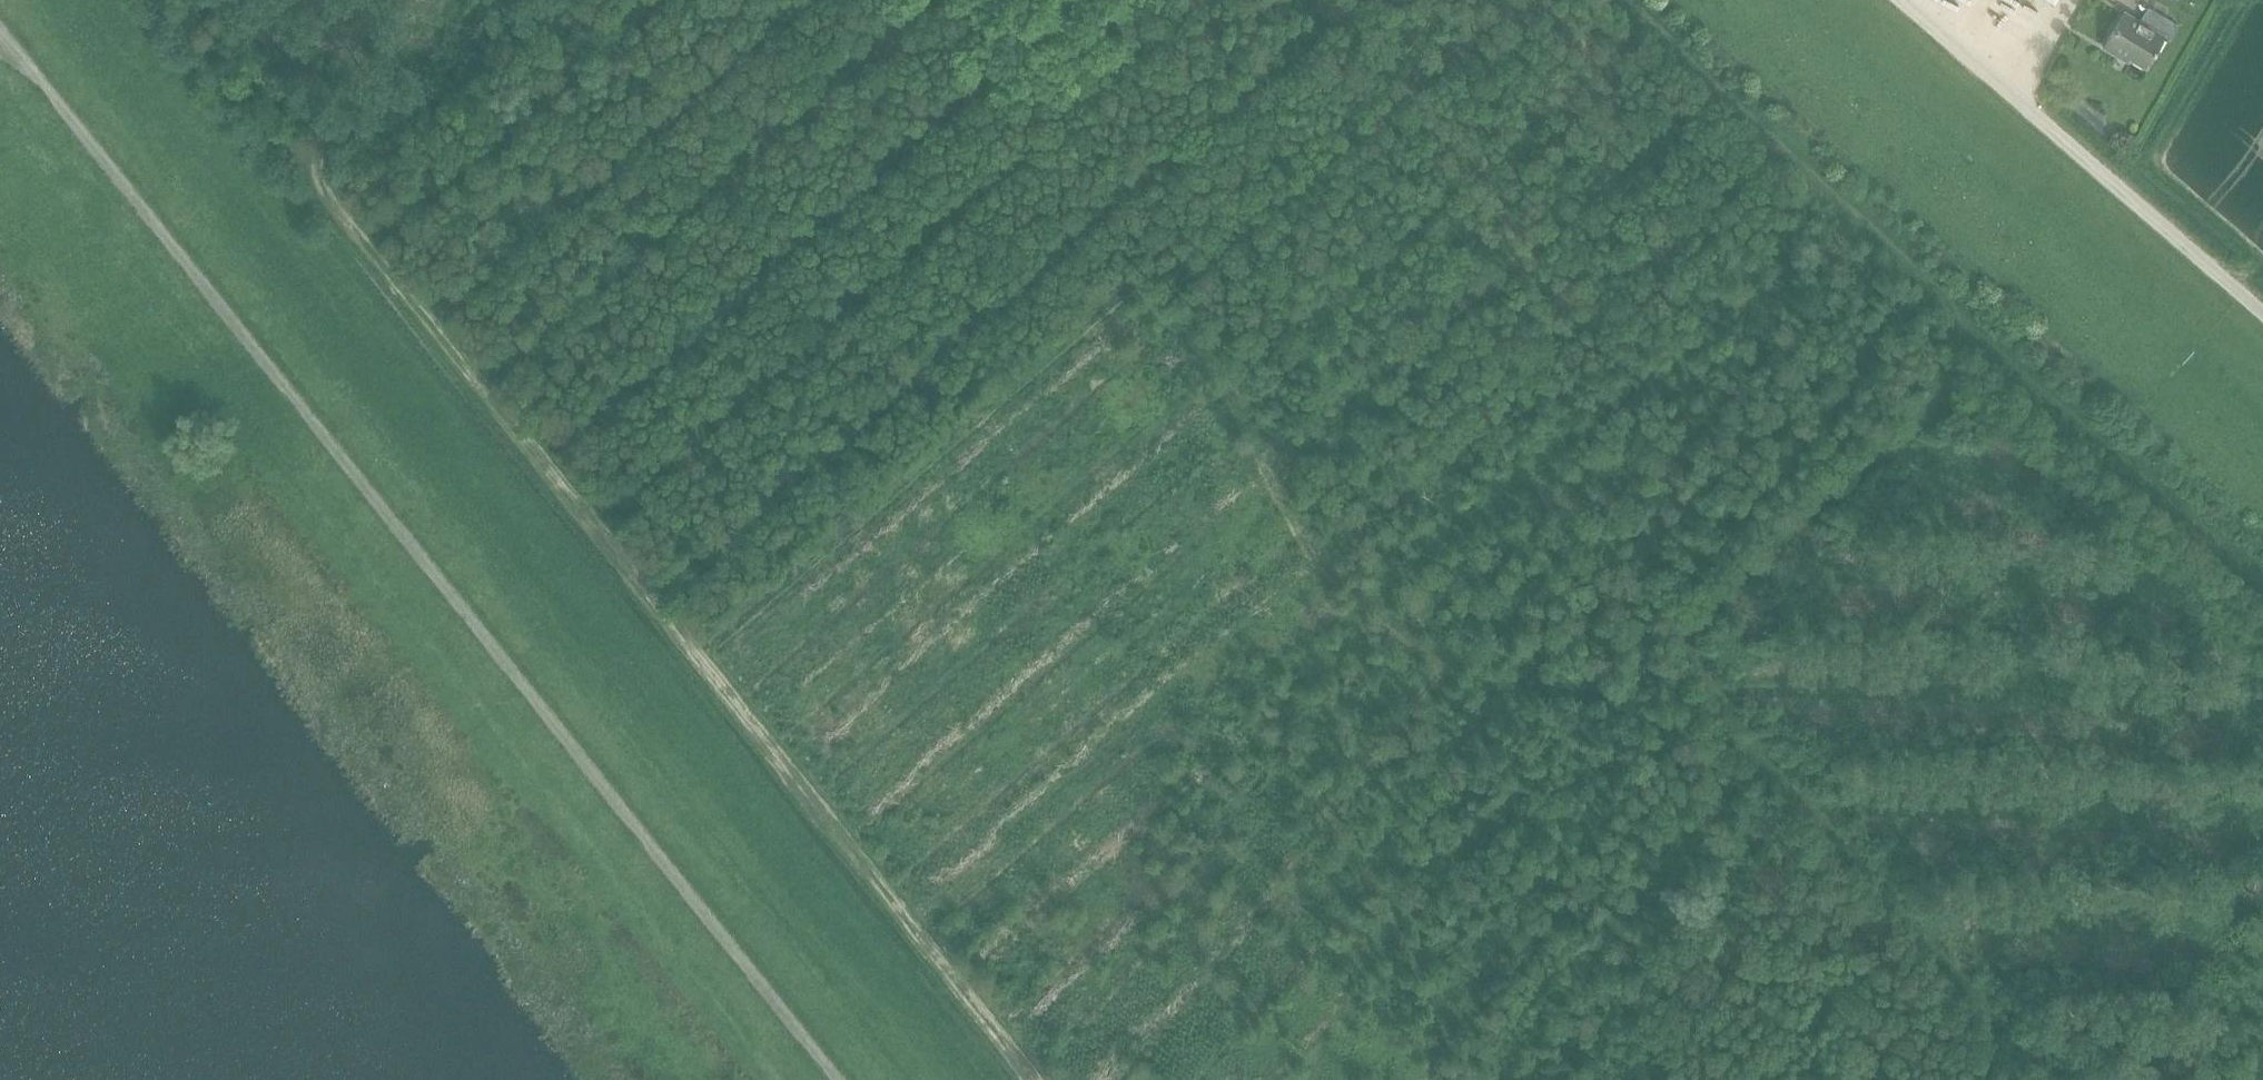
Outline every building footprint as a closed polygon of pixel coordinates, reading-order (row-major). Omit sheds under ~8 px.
[(2125,11),(2103,48),(2128,63),(2131,59),(2147,68),(2165,37),(2171,40),(2180,25),(2149,7),(2141,20),(2125,11)]
